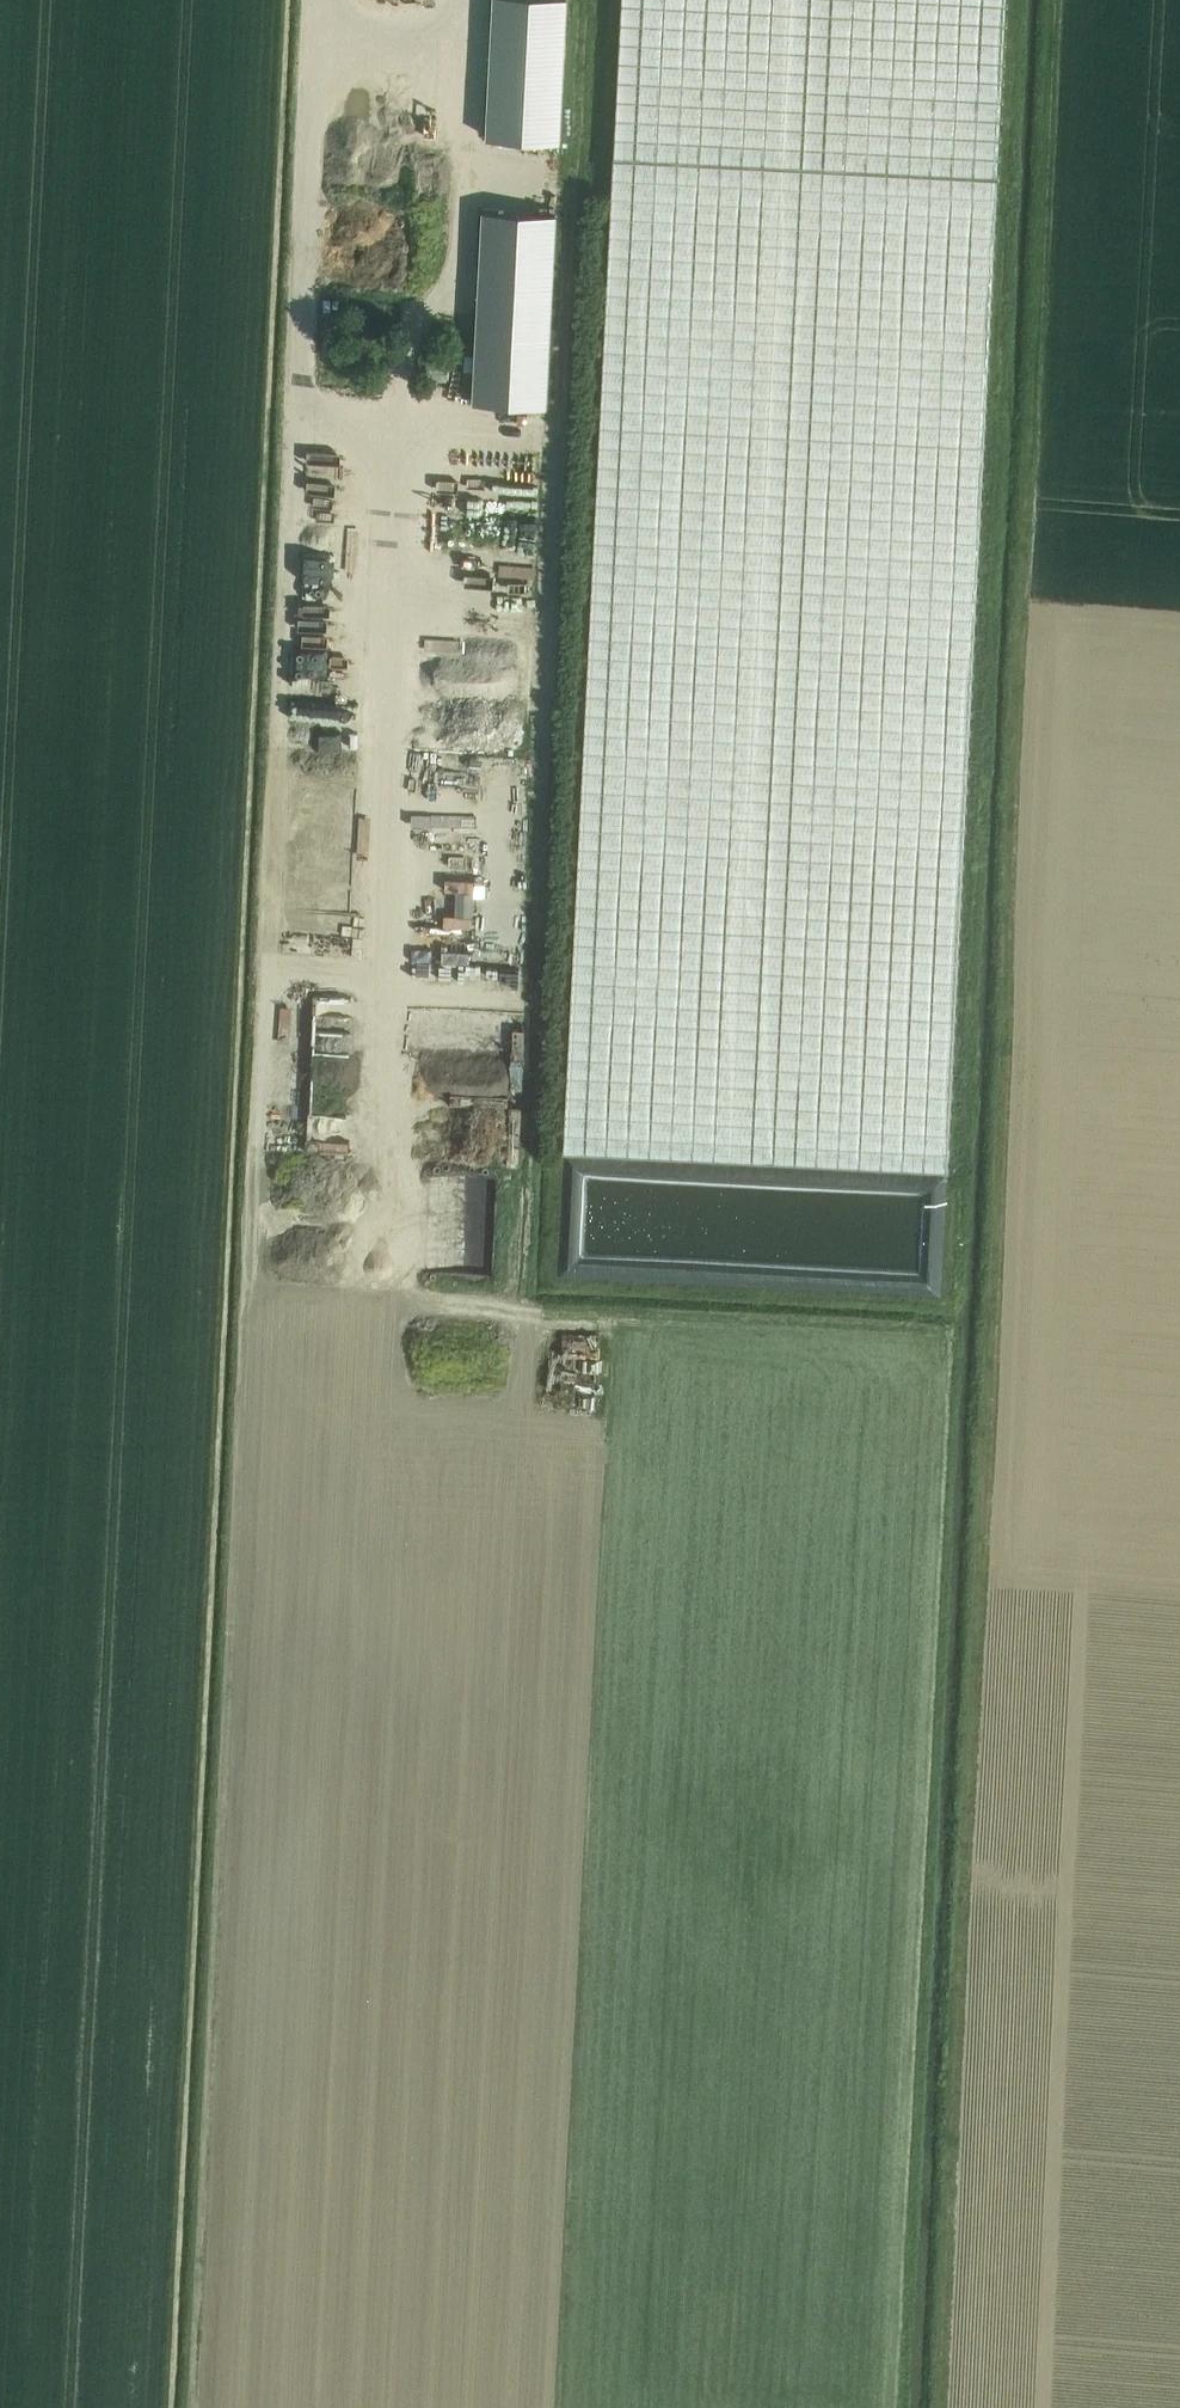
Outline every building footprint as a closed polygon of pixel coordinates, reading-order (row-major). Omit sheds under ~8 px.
[(486,138),(561,141),(568,0),(492,0),(486,138)] [(947,1171),(1007,0),(622,0),(564,1151),(947,1171)] [(482,209),(474,403),(547,406),(556,213),(482,209)] [(456,891),(456,915),(473,915),(473,891),(456,891)]
